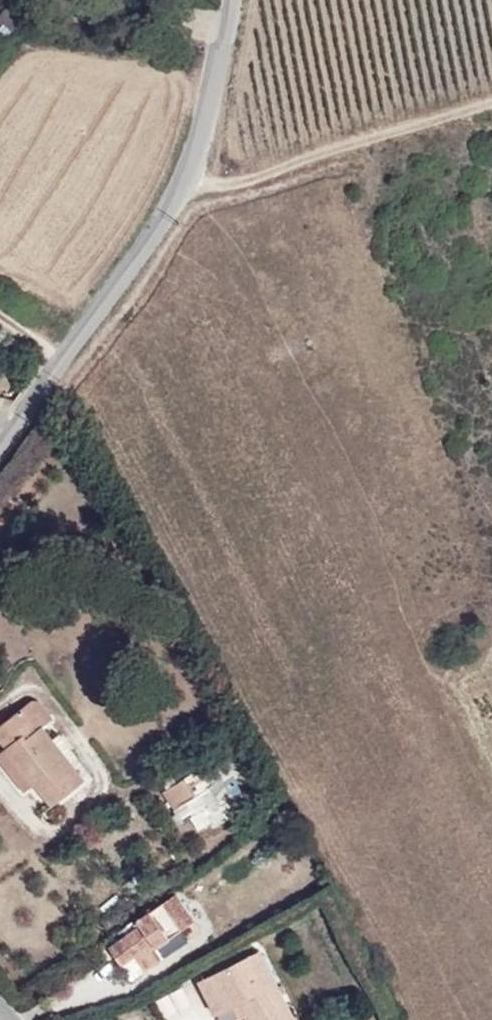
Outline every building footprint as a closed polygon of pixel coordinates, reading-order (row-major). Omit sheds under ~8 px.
[(30,727),(17,710),(8,718),(21,734),(30,727)] [(30,727),(21,734),(8,718),(0,724),(0,768),(39,817),(78,786),(30,727)] [(184,788),(237,757),(225,737),(173,768),(184,788)] [(195,920),(175,895),(161,905),(180,931),(195,920)] [(180,931),(161,905),(129,929),(132,933),(147,951),(135,962),(143,972),(163,961),(155,949),(180,931)] [(135,962),(147,951),(132,933),(100,956),(117,977),(135,962)] [(251,962),(196,991),(213,1019),(285,1019),(251,962)] [(155,999),(165,1016),(191,1002),(181,984),(155,999)]
